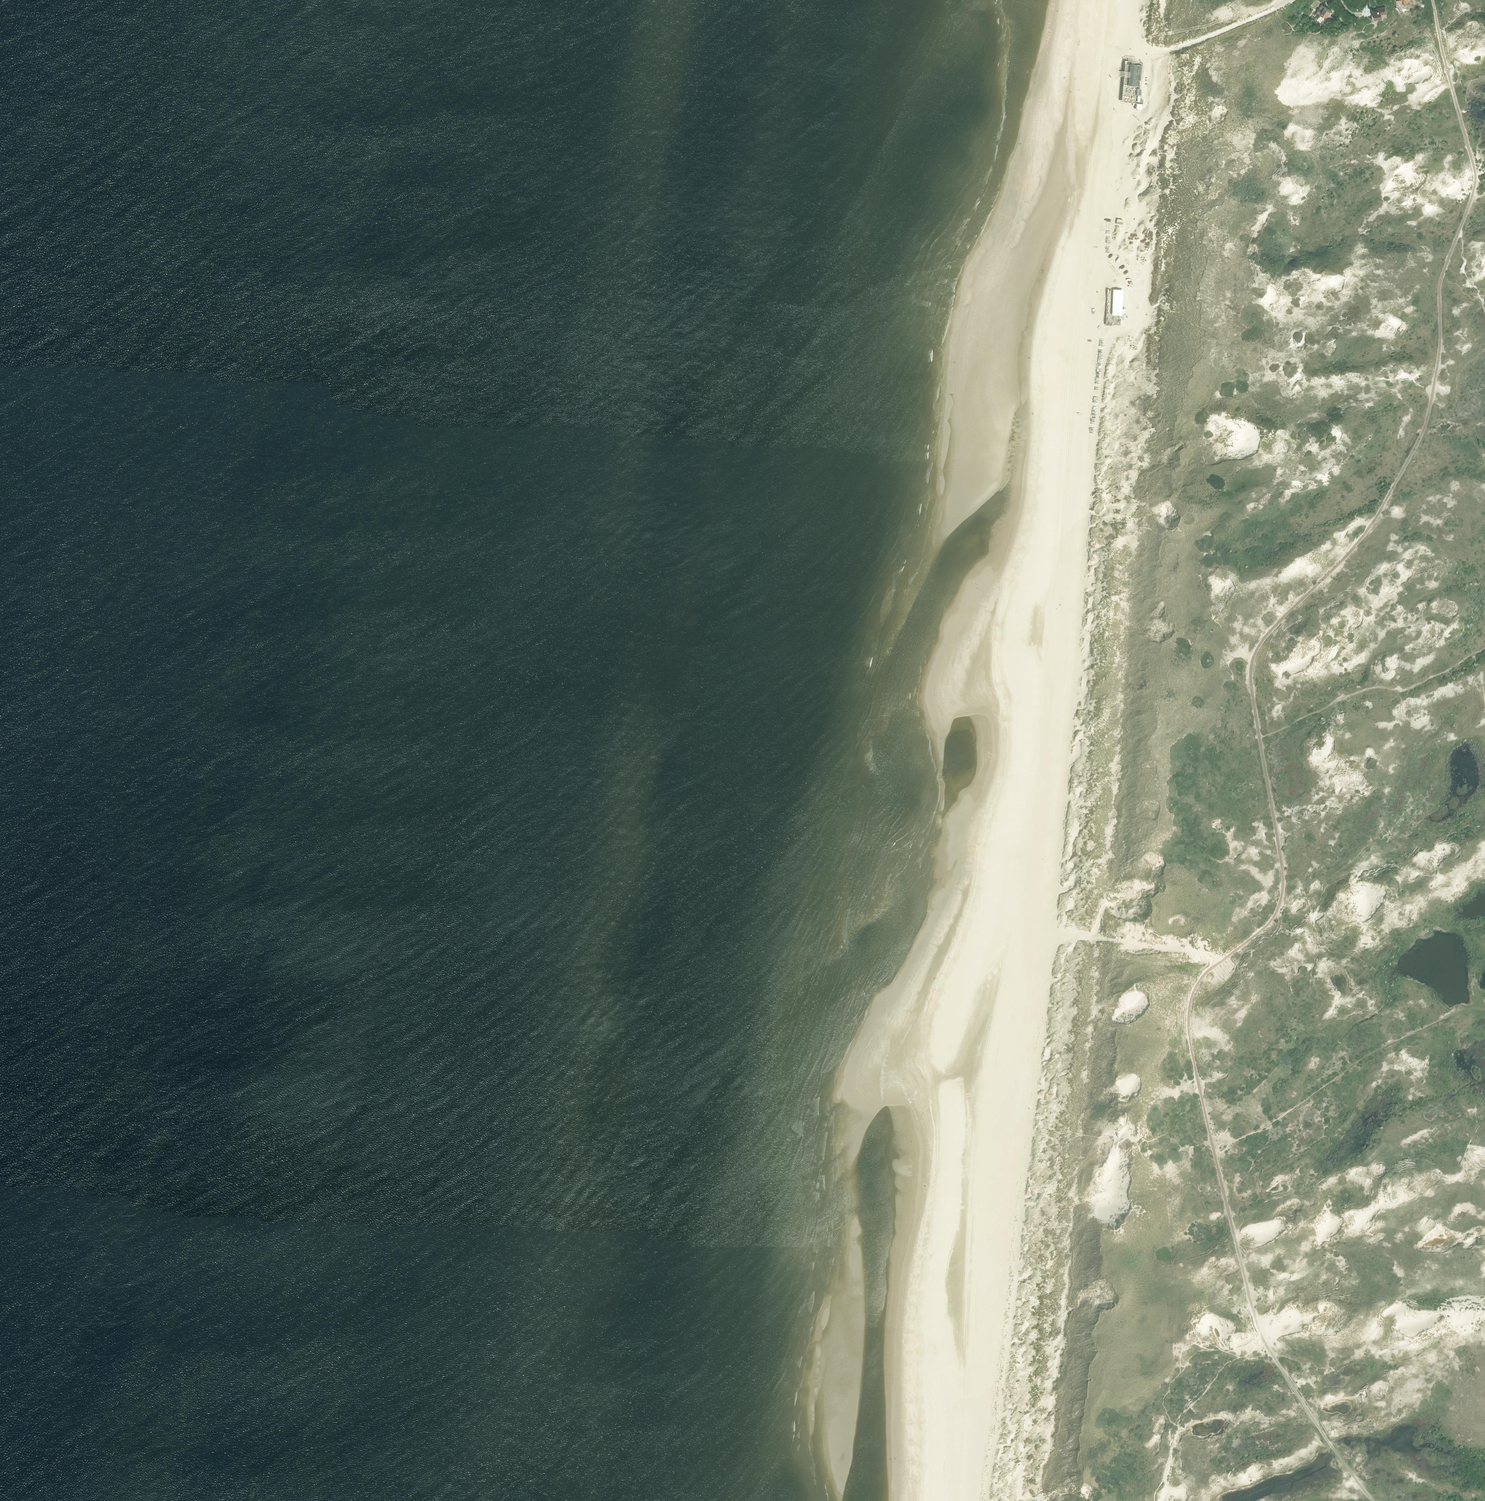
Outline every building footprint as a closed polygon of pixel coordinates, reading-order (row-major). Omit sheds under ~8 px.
[(1321,5),(1314,16),(1318,19),(1321,14),(1323,15),(1328,18),(1332,12),(1327,8),(1324,6),(1323,6),(1321,5)] [(1374,19),(1378,18),(1379,20),(1383,19),(1382,14),(1386,13),(1385,6),(1378,8),(1378,9),(1377,9),(1377,10),(1373,11),(1374,19)] [(1135,65),(1129,65),(1127,85),(1139,86),(1141,65),(1135,65)] [(1111,315),(1121,315),(1122,289),(1112,289),(1111,315)]
